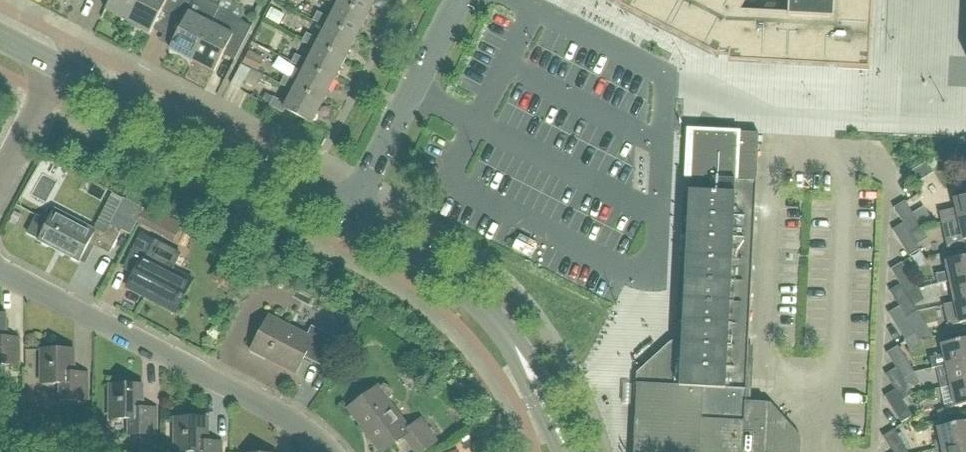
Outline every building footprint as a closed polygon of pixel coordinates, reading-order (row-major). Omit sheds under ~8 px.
[(140,0),(112,0),(106,11),(129,23),(140,0)] [(129,23),(151,34),(164,9),(175,14),(182,0),(140,0),(129,23)] [(175,14),(186,20),(170,50),(193,62),(219,11),(220,8),(204,0),(182,0),(175,14)] [(337,6),(339,1),(368,16),(376,0),(325,0),(337,6)] [(869,72),(873,0),(603,0),(620,9),(718,59),(719,55),(729,56),(729,64),(731,64),(732,56),(759,57),(758,66),(815,69),(815,61),(816,60),(824,61),(824,69),(869,72)] [(357,37),(368,16),(339,1),(337,6),(330,19),(317,13),(313,20),(326,27),(328,23),(357,37)] [(219,11),(193,62),(215,73),(226,52),(236,58),(234,61),(235,62),(252,28),(219,11)] [(346,59),(357,37),(328,23),(326,27),(319,40),(307,33),(302,42),(315,48),(317,44),(346,59)] [(335,80),(346,59),(317,44),(315,48),(308,61),(296,55),(291,63),(304,70),(306,65),(335,80)] [(242,63),(258,72),(265,59),(249,51),(242,63)] [(324,102),(335,80),(306,65),(304,70),(297,83),(285,76),(280,85),(293,91),(295,87),(324,102)] [(241,90),(251,71),(241,66),(231,85),(241,90)] [(313,123),(324,102),(295,87),(293,91),(286,104),(273,97),(269,106),(283,113),(285,109),(313,123)] [(693,131),(692,155),(758,159),(759,134),(737,133),(693,131)] [(690,179),(691,179),(713,181),(757,182),(758,159),(692,155),(691,178),(690,178),(690,179)] [(801,438),(771,404),(746,403),(747,390),(757,182),(713,181),(691,179),(690,192),(689,192),(689,194),(690,194),(678,344),(672,343),(656,358),(638,374),(638,385),(637,385),(634,451),(801,451),(801,438)] [(965,219),(965,197),(954,200),(957,211),(949,213),(951,223),(959,221),(959,220),(965,219)] [(922,229),(905,202),(894,209),(903,224),(911,235),(922,229)] [(49,222),(37,216),(28,234),(39,240),(38,242),(80,263),(90,244),(110,255),(122,231),(110,225),(105,235),(55,209),(49,222)] [(959,220),(959,221),(961,229),(944,232),(947,246),(965,242),(965,241),(965,219),(959,220)] [(920,251),(911,235),(903,224),(893,230),(910,259),(911,258),(910,257),(920,251)] [(139,265),(127,288),(176,313),(193,280),(147,257),(156,241),(141,233),(128,259),(139,265)] [(948,272),(936,275),(938,286),(950,283),(965,280),(965,258),(946,262),(948,272)] [(891,270),(901,286),(908,297),(918,290),(902,264),(891,270)] [(950,283),(955,304),(965,301),(965,280),(950,283)] [(918,312),(908,297),(901,286),(890,292),(899,308),(907,318),(918,312)] [(874,309),(873,295),(846,296),(846,310),(874,309)] [(955,304),(945,306),(947,314),(951,318),(954,317),(958,317),(960,325),(965,324),(965,301),(955,304)] [(917,334),(907,318),(899,308),(889,314),(906,342),(907,341),(907,340),(917,334)] [(20,365),(20,339),(6,339),(6,314),(0,314),(0,365),(20,365)] [(269,315),(250,351),(297,375),(309,352),(331,363),(341,342),(312,327),(308,335),(269,315)] [(965,362),(965,340),(942,345),(944,357),(935,359),(937,368),(965,362)] [(887,354),(897,369),(905,380),(915,373),(899,347),(887,354)] [(55,399),(55,401),(88,401),(88,373),(75,373),(75,350),(36,350),(36,351),(41,351),(41,385),(60,385),(60,399),(55,399)] [(965,383),(965,362),(937,368),(942,389),(951,387),(951,386),(965,383)] [(914,395),(905,380),(897,369),(886,375),(896,390),(903,401),(914,395)] [(951,387),(956,408),(965,406),(965,383),(951,386),(951,387)] [(123,434),(123,436),(157,435),(157,408),(143,408),(143,384),(104,385),(104,386),(110,386),(110,420),(129,419),(129,434),(123,434)] [(388,401),(394,396),(393,394),(388,386),(385,384),(379,389),(378,387),(352,406),(372,433),(368,435),(381,451),(385,451),(405,438),(415,451),(424,451),(438,442),(422,419),(408,429),(388,401)] [(913,417),(903,401),(896,390),(885,397),(902,425),(903,424),(903,423),(913,417)] [(925,422),(947,417),(945,410),(937,412),(935,406),(922,410),(925,422)] [(222,441),(208,441),(208,418),(169,418),(169,419),(175,419),(175,451),(222,451),(222,441)] [(965,444),(965,422),(938,428),(942,449),(965,444)] [(893,451),(909,451),(894,429),(883,436),(893,451)] [(942,449),(943,451),(965,451),(965,444),(942,449)]
